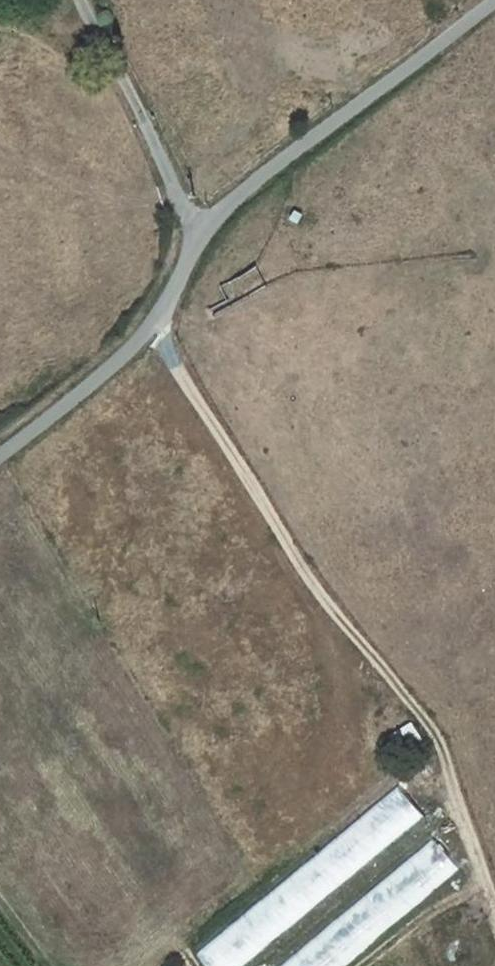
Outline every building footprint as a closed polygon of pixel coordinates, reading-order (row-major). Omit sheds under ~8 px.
[(198,954),(209,965),(242,965),(422,815),(397,786),(198,954)] [(282,965),(340,965),(455,870),(430,841),(282,965)]
